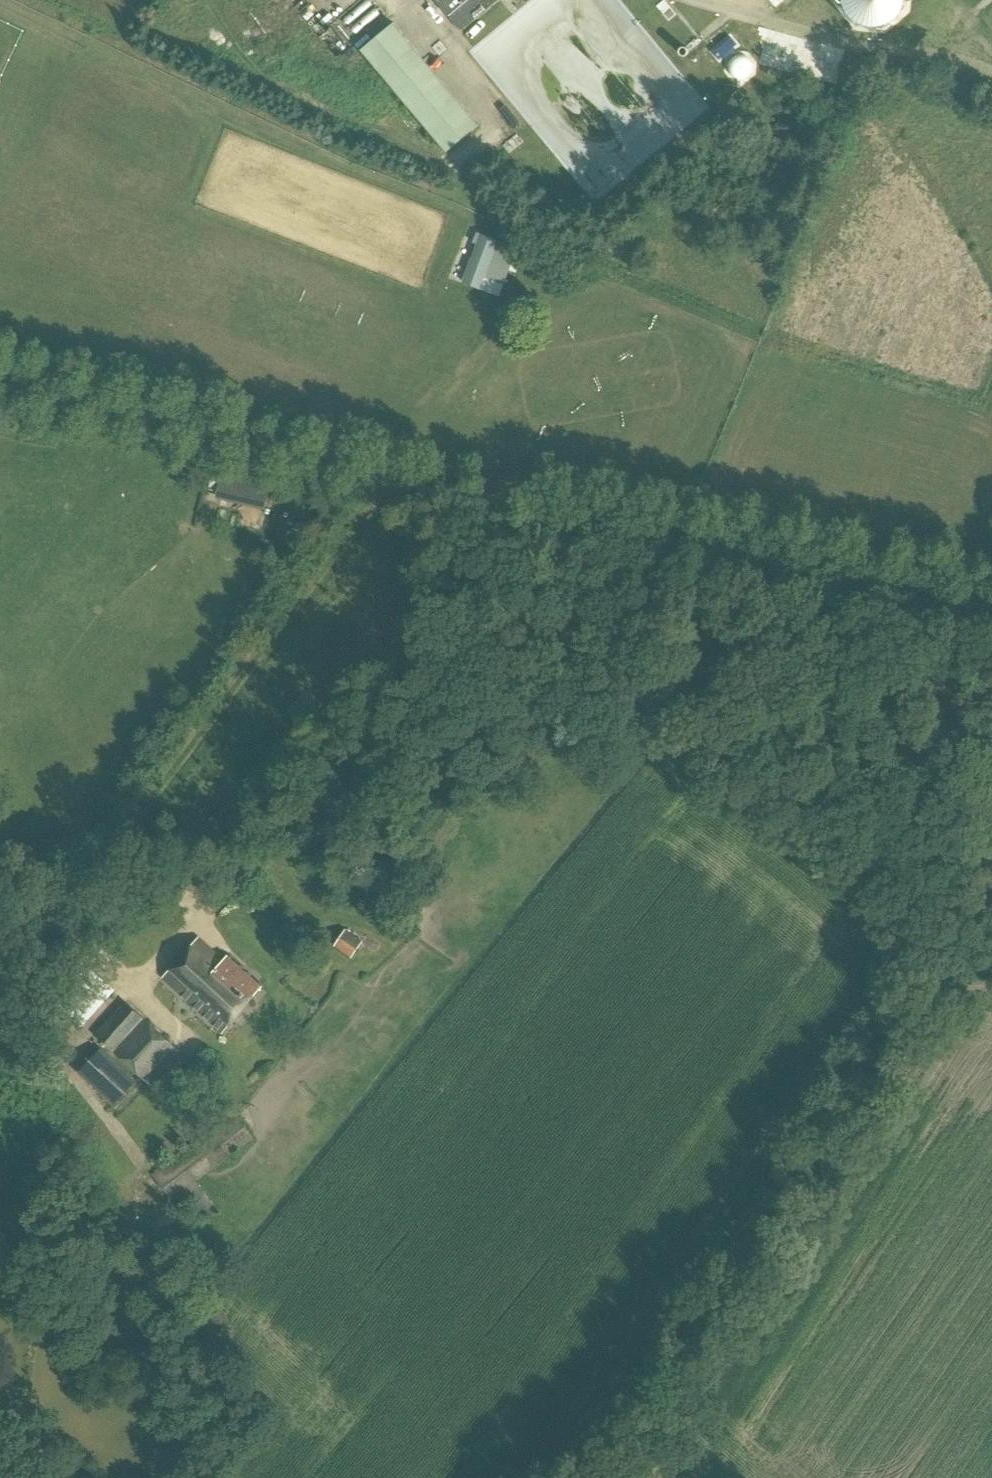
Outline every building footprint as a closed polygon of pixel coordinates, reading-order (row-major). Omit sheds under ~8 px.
[(448,15),(461,29),(498,0),(436,0),(448,15)] [(364,52),(447,152),(475,128),(392,28),(364,52)] [(467,51),(456,60),(466,72),(477,64),(467,51)] [(463,282),(481,289),(486,276),(502,282),(516,247),(499,240),(476,231),(471,242),(476,244),(463,282)] [(334,947),(351,959),(363,941),(346,929),(334,947)] [(181,958),(240,1011),(261,988),(227,957),(224,960),(199,938),(181,958)] [(240,1011),(181,958),(163,978),(221,1032),(240,1011)] [(48,998),(80,1027),(113,991),(81,962),(48,998)] [(158,1064),(159,1065),(176,1047),(144,1018),(124,1002),(94,1035),(113,1053),(143,1080),(144,1079),(158,1064)] [(79,1075),(113,1106),(134,1084),(101,1053),(79,1075)] [(158,1064),(144,1079),(156,1091),(169,1076),(159,1065),(158,1064)]
